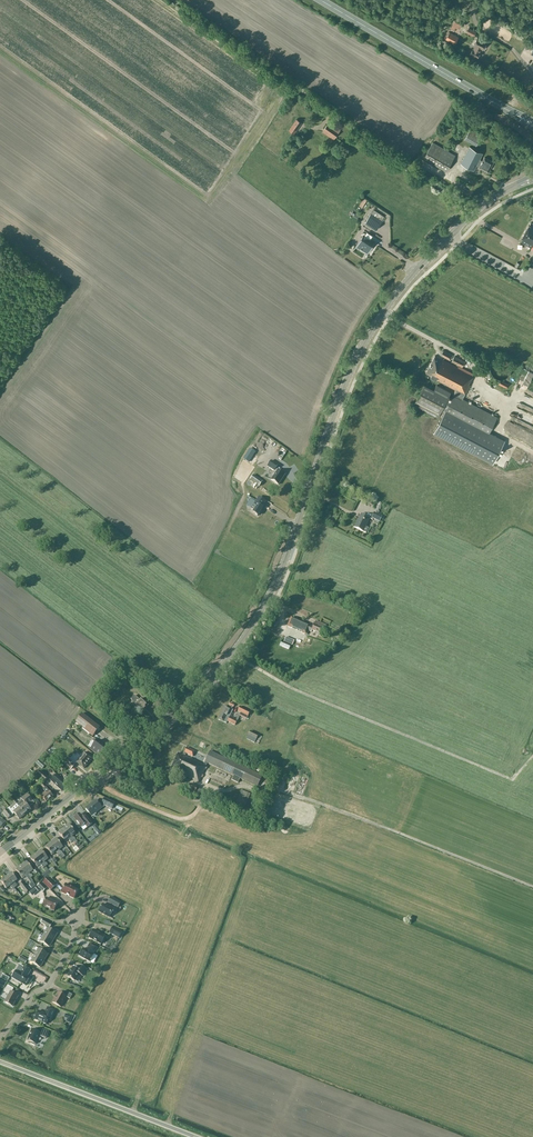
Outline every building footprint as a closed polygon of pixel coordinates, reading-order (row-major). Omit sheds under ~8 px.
[(466,32),(473,36),(476,31),(468,27),(466,32)] [(449,32),(445,39),(454,44),(458,37),(449,32)] [(476,46),(474,49),(473,49),(470,54),(477,58),(480,52),(478,52),(480,48),(482,49),(486,42),(477,37),(473,45),(476,46)] [(290,128),(289,130),(294,133),(295,131),(301,123),(296,119),(290,128)] [(335,137),(338,132),(340,130),(329,122),(327,125),(324,129),(335,137)] [(481,136),(470,129),(465,139),(476,146),(481,136)] [(432,142),(424,158),(446,171),(455,155),(432,142)] [(483,153),(469,146),(460,163),(474,170),(474,169),(476,165),(479,167),(488,172),(493,162),(484,157),(482,161),(479,159),(483,153)] [(358,204),(362,207),(367,199),(362,197),(358,204)] [(449,211),(452,208),(442,201),(440,204),(449,211)] [(364,222),(375,230),(382,220),(371,213),(364,222)] [(524,232),(524,233),(522,238),(521,241),(532,247),(531,248),(532,249),(532,223),(531,222),(529,225),(528,225),(526,230),(525,230),(524,232)] [(374,243),(369,240),(370,239),(365,235),(364,237),(362,236),(356,244),(368,252),(374,243)] [(443,350),(441,355),(450,360),(452,355),(443,350)] [(457,367),(435,355),(426,372),(431,375),(430,376),(431,378),(434,380),(436,379),(456,390),(454,394),(434,432),(492,463),(504,440),(489,432),(497,417),(463,399),(465,394),(472,381),(470,380),(474,374),(458,365),(457,367)] [(454,356),(452,361),(462,366),(465,361),(454,356)] [(508,384),(501,379),(498,384),(506,388),(508,384)] [(413,405),(437,417),(451,392),(436,385),(434,390),(424,385),(413,405)] [(517,430),(513,437),(532,447),(532,437),(517,430)] [(276,472),(271,480),(278,485),(285,474),(276,468),(278,465),(271,461),(267,467),(274,471),(276,472)] [(245,469),(241,475),(244,477),(245,475),(260,486),(263,482),(245,469)] [(252,499),(250,502),(254,505),(251,509),(254,511),(252,513),(257,516),(263,507),(262,507),(266,502),(259,497),(256,501),(252,499)] [(376,514),(381,503),(379,502),(374,513),(372,518),(380,522),(382,516),(376,514)] [(354,527),(366,533),(368,528),(365,527),(370,518),(360,514),(354,527)] [(311,632),(312,630),(322,635),(326,626),(316,621),(313,627),(293,619),(289,627),(295,629),(307,634),(308,631),(311,632)] [(291,638),(297,640),(300,634),(294,631),(291,638)] [(141,713),(148,705),(141,698),(139,700),(135,695),(131,699),(135,704),(134,706),(141,713)] [(233,707),(234,705),(230,703),(229,705),(231,706),(230,708),(225,706),(218,719),(223,722),(224,722),(226,723),(227,721),(235,725),(237,721),(230,717),(233,710),(232,709),(233,707)] [(239,715),(246,719),(250,712),(240,707),(238,711),(241,712),(239,715)] [(93,736),(100,727),(82,713),(75,722),(93,736)] [(258,735),(251,731),(247,739),(255,743),(258,735)] [(92,741),(95,743),(91,749),(99,756),(106,748),(94,738),(92,741)] [(184,752),(183,755),(178,753),(170,769),(172,770),(171,772),(171,773),(173,774),(174,773),(175,771),(198,782),(201,777),(202,778),(203,775),(202,775),(205,769),(206,769),(207,767),(206,767),(206,766),(207,763),(233,775),(231,780),(238,783),(240,779),(257,787),(262,776),(210,751),(205,762),(204,765),(184,756),(186,753),(193,756),(195,752),(186,748),(184,752)] [(76,762),(84,769),(92,759),(84,752),(76,762)] [(63,762),(71,769),(74,765),(72,763),(73,762),(67,757),(63,762)] [(36,775),(44,782),(48,777),(40,771),(36,775)] [(60,778),(67,784),(71,780),(66,776),(67,775),(65,773),(64,774),(63,774),(60,778)] [(67,784),(60,778),(59,777),(56,775),(51,781),(61,791),(67,785),(67,784)] [(46,802),(53,796),(48,789),(42,782),(39,784),(43,788),(43,789),(45,792),(40,795),(46,802)] [(198,787),(192,784),(189,789),(191,790),(189,793),(192,794),(200,798),(203,791),(197,788),(198,787)] [(247,802),(250,794),(241,790),(237,798),(232,810),(242,814),(247,802)] [(233,796),(231,801),(226,799),(227,797),(216,792),(213,796),(212,795),(209,801),(208,800),(207,803),(213,805),(214,802),(230,810),(233,805),(237,798),(233,796)] [(24,802),(19,807),(25,815),(31,810),(29,807),(34,803),(32,801),(27,794),(21,799),(24,802)] [(102,804),(100,806),(96,800),(85,808),(91,816),(105,806),(109,808),(112,802),(104,799),(102,804)] [(19,807),(17,804),(11,809),(9,807),(3,813),(7,819),(12,816),(11,815),(14,813),(19,819),(25,815),(19,807)] [(85,821),(80,814),(74,818),(78,823),(76,824),(76,825),(78,828),(79,828),(81,827),(85,825),(87,828),(92,824),(88,818),(85,821)] [(76,833),(69,824),(64,828),(73,841),(76,839),(74,837),(73,838),(72,836),(76,833)] [(64,828),(58,833),(65,842),(68,839),(69,838),(70,840),(69,840),(71,843),(73,841),(64,828)] [(60,855),(62,853),(61,851),(60,851),(59,850),(60,849),(63,847),(56,838),(50,842),(60,855)] [(50,842),(45,846),(52,855),(55,853),(56,852),(57,854),(56,854),(58,857),(60,855),(50,842)] [(48,859),(41,850),(36,854),(45,866),(48,865),(46,862),(45,863),(44,862),(45,861),(48,859)] [(36,854),(30,858),(37,867),(40,865),(41,864),(42,865),(41,866),(43,868),(45,866),(36,854)] [(33,870),(26,861),(21,865),(31,878),(33,876),(31,874),(30,875),(29,873),(33,870)] [(26,876),(28,880),(30,878),(31,878),(21,865),(15,870),(22,879),(26,876)] [(11,873),(6,877),(14,888),(16,887),(14,883),(17,880),(11,873)] [(10,886),(13,889),(14,888),(6,877),(1,881),(6,889),(10,886)] [(43,883),(50,890),(55,885),(48,878),(43,883)] [(19,884),(26,893),(29,891),(22,882),(19,884)] [(37,886),(43,892),(46,888),(41,883),(37,886)] [(61,893),(67,895),(69,896),(74,899),(78,890),(66,884),(61,893)] [(120,902),(111,897),(108,902),(118,907),(120,902)] [(43,905),(54,911),(58,903),(46,898),(43,905)] [(109,917),(113,910),(103,904),(99,911),(109,917)] [(41,923),(49,928),(51,924),(43,919),(41,923)] [(43,930),(46,931),(43,935),(53,940),(57,934),(47,928),(45,927),(43,930)] [(119,938),(122,932),(113,927),(110,933),(119,938)] [(94,929),(89,938),(101,944),(105,936),(94,929)] [(43,935),(41,939),(39,937),(37,940),(40,941),(49,947),(53,940),(43,935)] [(89,944),(86,950),(83,948),(79,956),(90,962),(94,955),(93,954),(97,948),(89,944)] [(34,950),(36,951),(34,955),(44,961),(48,954),(38,948),(38,949),(36,947),(34,950)] [(44,961),(34,955),(32,959),(30,958),(28,960),(30,962),(40,967),(44,961)] [(75,981),(79,974),(83,976),(87,969),(80,965),(77,969),(73,966),(67,977),(75,981)] [(24,967),(20,973),(19,973),(15,980),(25,986),(29,978),(27,977),(31,971),(24,967)] [(11,992),(14,988),(7,985),(4,992),(9,994),(4,1002),(13,1006),(18,996),(11,992)] [(53,1003),(60,1007),(66,997),(70,999),(72,995),(65,991),(62,994),(58,992),(53,1003)] [(45,1014),(38,1011),(37,1015),(36,1015),(35,1018),(35,1019),(46,1024),(48,1019),(51,1020),(55,1010),(47,1007),(45,1014)] [(64,1017),(67,1018),(66,1021),(70,1023),(72,1016),(65,1013),(64,1017)] [(39,1028),(37,1032),(31,1029),(27,1041),(31,1042),(31,1043),(34,1045),(35,1044),(36,1044),(39,1036),(46,1038),(48,1031),(39,1028)]
